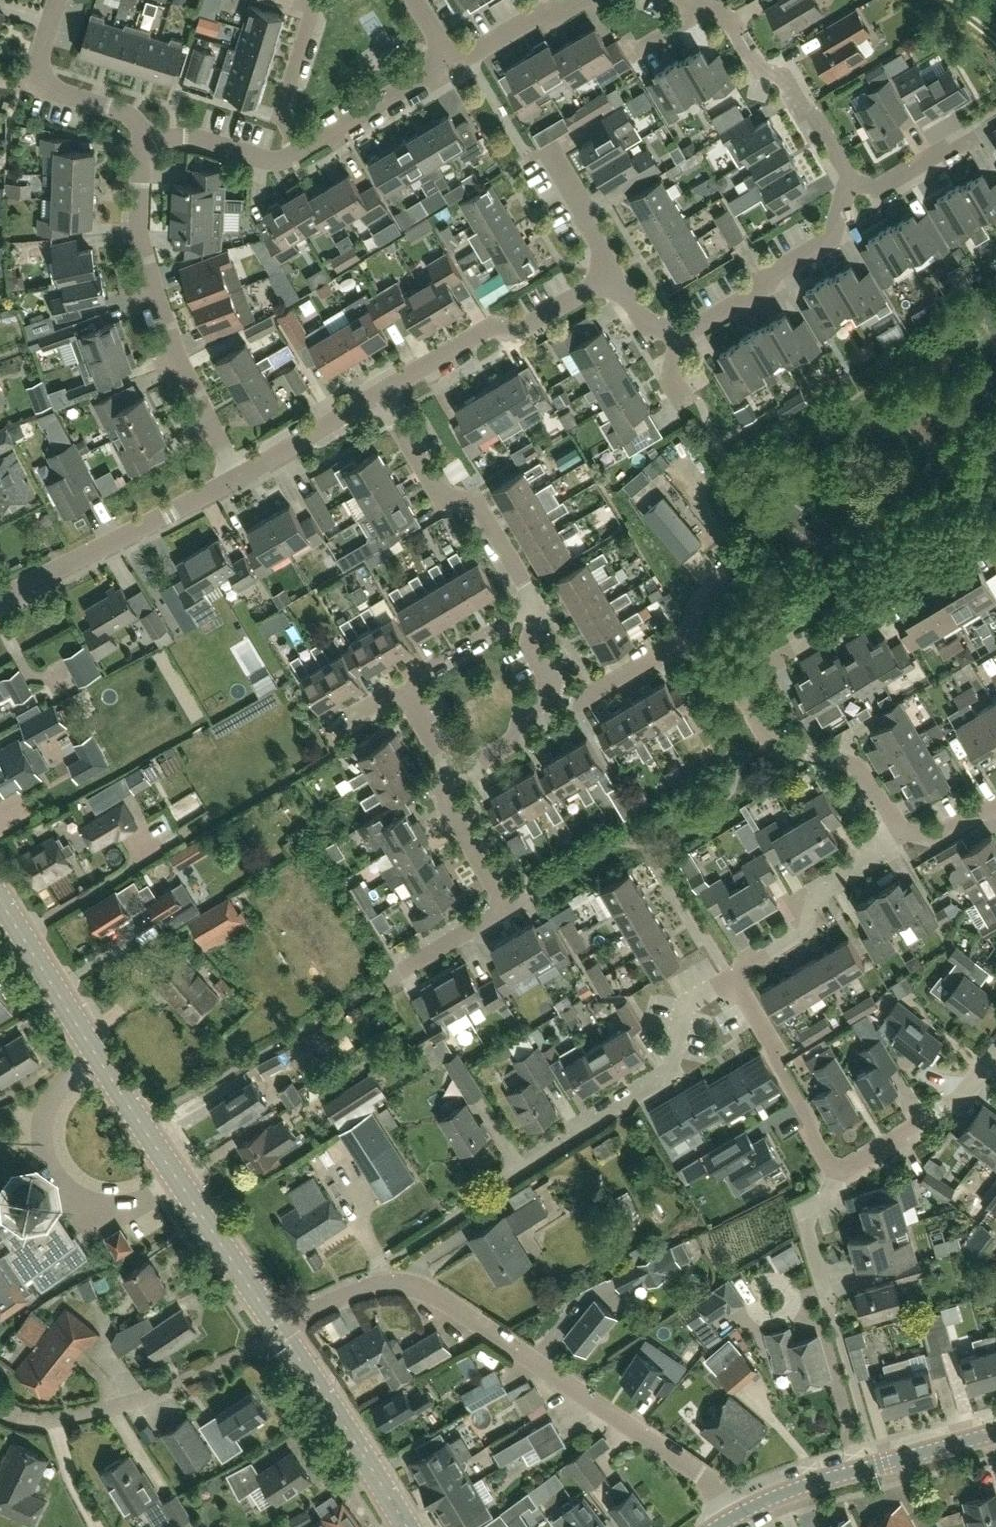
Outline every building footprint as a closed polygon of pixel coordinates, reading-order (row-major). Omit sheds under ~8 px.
[(823,11),(816,0),(781,0),(769,8),(784,34),(823,11)] [(244,26),(279,37),(286,15),(251,4),(244,26)] [(829,77),(867,55),(858,40),(871,32),(858,9),(819,32),(827,44),(814,52),(821,64),(820,69),(823,73),(827,74),(829,77)] [(104,58),(115,24),(106,21),(106,15),(93,11),(91,16),(80,51),(104,58)] [(127,66),(139,25),(127,22),(124,26),(115,24),(104,58),(127,66)] [(150,73),(161,38),(152,35),(152,29),(139,25),(127,66),(150,73)] [(272,59),(279,37),(244,26),(237,48),(272,59)] [(587,58),(594,70),(601,82),(602,82),(602,81),(620,70),(620,71),(632,64),(618,40),(608,45),(597,27),(576,39),(587,58)] [(161,38),(150,73),(173,80),(184,45),(186,40),(173,36),(170,41),(161,38)] [(566,87),(574,83),(555,51),(550,43),(549,43),(546,39),(534,46),(537,51),(529,56),(547,87),(548,86),(561,79),(566,87)] [(574,83),(594,70),(587,58),(576,39),(555,51),(574,83)] [(191,57),(213,64),(217,53),(194,46),(191,57)] [(272,59),(237,48),(237,49),(230,47),(223,67),(231,69),(265,80),(272,59)] [(716,95),(736,82),(718,52),(708,58),(702,48),(680,61),(699,94),(711,86),(716,95)] [(891,75),(911,64),(903,50),(884,62),(891,75)] [(548,86),(547,87),(529,56),(508,68),(519,87),(510,93),(524,117),(543,105),(540,101),(552,94),(548,86)] [(205,88),(213,64),(191,57),(184,82),(205,88)] [(659,76),(648,83),(670,119),(681,113),(679,110),(700,97),(698,94),(699,94),(680,61),(678,59),(656,72),(659,76)] [(873,85),(889,75),(882,63),(865,73),(873,85)] [(928,81),(918,64),(897,77),(910,100),(920,94),(933,116),(954,103),(956,107),(973,97),(966,84),(962,86),(952,68),(928,81)] [(258,103),(265,80),(231,69),(227,81),(223,80),(219,90),(258,103)] [(858,108),(857,109),(880,147),(904,133),(897,121),(889,108),(901,101),(889,80),(868,92),(873,100),(872,100),(858,108)] [(586,103),(593,115),(604,109),(603,108),(611,104),(613,103),(607,90),(586,103)] [(573,128),(593,115),(586,103),(578,108),(577,107),(564,114),(573,128)] [(729,109),(736,122),(745,117),(738,104),(729,109)] [(642,137),(624,106),(588,127),(595,137),(583,144),(595,165),(627,146),(642,137)] [(698,140),(717,137),(713,112),(694,116),(698,140)] [(458,149),(465,160),(485,148),(467,119),(457,125),(450,114),(439,121),(439,120),(434,119),(428,122),(448,155),(458,149)] [(564,117),(544,128),(551,140),(570,128),(564,117)] [(752,158),(782,140),(769,118),(752,128),(746,118),(722,132),(729,143),(727,144),(740,165),(752,158)] [(437,161),(448,155),(428,122),(422,126),(421,130),(421,131),(411,138),(435,178),(444,172),(437,161)] [(56,172),(94,174),(95,148),(71,147),(71,137),(43,136),(43,149),(57,149),(56,172)] [(440,186),(435,178),(411,138),(400,144),(399,143),(395,142),(389,146),(408,178),(419,172),(425,183),(423,184),(429,193),(440,186)] [(755,185),(796,162),(798,161),(784,139),(782,140),(752,158),(752,159),(759,169),(745,177),(751,188),(755,185)] [(398,184),(408,178),(389,146),(383,149),(382,154),(371,161),(395,202),(405,196),(398,184)] [(627,146),(595,165),(608,185),(619,179),(625,189),(639,180),(661,168),(649,148),(634,157),(627,146)] [(671,177),(685,169),(687,173),(704,163),(697,152),(666,169),(671,177)] [(796,162),(755,185),(769,207),(768,207),(774,218),(798,204),(791,194),(808,184),(796,162)] [(222,186),(222,170),(200,169),(199,184),(176,183),(175,206),(214,208),(216,185),(222,186)] [(94,174),(56,172),(56,173),(44,173),(44,183),(50,184),(49,195),(56,195),(94,196),(94,174)] [(330,185),(348,216),(360,209),(367,221),(388,209),(374,185),(361,192),(350,173),(330,185)] [(979,216),(980,218),(993,211),(995,216),(995,188),(994,190),(984,173),(962,185),(961,183),(960,184),(980,216),(979,216)] [(712,175),(694,186),(696,191),(707,193),(719,186),(712,175)] [(644,216),(675,197),(663,177),(632,196),(644,216)] [(474,222),(504,204),(492,184),(462,202),(474,222)] [(980,216),(960,184),(938,197),(941,201),(930,207),(938,220),(952,244),(973,231),(968,223),(979,216),(980,216)] [(329,228),(348,216),(330,185),(311,197),(306,188),(305,188),(329,228)] [(328,228),(329,228),(305,188),(286,200),(304,231),(323,220),(328,228)] [(93,221),(94,196),(56,195),(55,216),(41,215),(40,230),(68,232),(68,220),(93,221)] [(656,235),(686,217),(675,197),(644,216),(656,235)] [(733,215),(728,208),(728,209),(721,197),(709,204),(716,216),(714,217),(718,224),(733,215)] [(286,200),(281,203),(277,202),(269,206),(269,210),(266,212),(277,231),(266,237),(280,261),(301,249),(293,237),(304,231),(286,200)] [(393,210),(402,226),(414,219),(404,203),(393,210)] [(477,247),(516,224),(504,204),(474,222),(478,230),(469,235),(477,247)] [(214,208),(175,206),(174,231),(198,232),(197,248),(219,249),(222,249),(224,209),(214,209),(214,208)] [(939,254),(950,248),(928,212),(918,218),(915,214),(893,226),(892,224),(892,225),(910,257),(912,259),(934,246),(939,254)] [(431,214),(412,225),(418,235),(437,224),(431,214)] [(718,224),(730,244),(745,236),(733,215),(718,224)] [(667,255),(698,237),(686,217),(656,235),(667,255)] [(402,232),(395,220),(384,227),(391,238),(402,232)] [(446,239),(454,233),(449,224),(440,229),(446,239)] [(497,261),(527,243),(516,224),(477,247),(484,260),(493,254),(497,261)] [(889,270),(910,257),(892,225),(870,238),(876,247),(865,254),(883,284),(894,278),(889,270)] [(454,233),(446,239),(452,248),(460,243),(454,233)] [(698,237),(667,255),(673,264),(669,266),(677,279),(691,271),(690,269),(710,257),(698,237)] [(62,278),(102,269),(102,268),(98,269),(92,247),(80,250),(77,238),(54,243),(62,278)] [(252,241),(258,252),(270,245),(266,238),(252,241)] [(342,250),(350,263),(361,256),(354,243),(342,250)] [(527,243),(497,261),(509,281),(539,263),(527,243)] [(196,302),(231,288),(232,289),(243,285),(233,260),(233,261),(229,250),(183,267),(196,302)] [(339,270),(350,263),(342,250),(331,257),(339,270)] [(423,285),(444,319),(466,306),(453,285),(465,277),(449,251),(431,262),(439,276),(423,285)] [(469,278),(478,273),(472,263),(463,268),(469,278)] [(829,276),(848,308),(849,310),(850,310),(858,323),(878,311),(881,315),(894,308),(888,298),(887,298),(873,275),(863,282),(852,265),(831,278),(830,276),(829,276)] [(962,265),(953,271),(958,279),(967,273),(962,265)] [(102,269),(62,278),(62,279),(65,279),(69,294),(55,297),(59,317),(83,312),(81,300),(107,294),(102,269)] [(478,273),(469,278),(475,287),(484,282),(478,273)] [(836,315),(848,308),(829,276),(807,289),(817,306),(807,312),(821,336),(841,323),(836,315)] [(399,281),(380,292),(395,317),(396,318),(408,311),(421,333),(444,319),(423,285),(407,295),(399,281)] [(293,282),(278,291),(285,304),(300,296),(293,282)] [(231,288),(196,302),(209,336),(244,323),(244,322),(254,317),(247,297),(236,301),(232,289),(231,288)] [(369,294),(346,307),(352,319),(352,318),(370,348),(390,337),(383,324),(395,317),(380,292),(371,297),(369,294)] [(312,337),(294,306),(277,315),(296,347),(312,337)] [(911,314),(919,327),(928,322),(920,309),(911,314)] [(783,356),(782,357),(783,359),(796,351),(801,359),(822,347),(808,324),(797,330),(787,313),(765,326),(764,324),(763,324),(783,356)] [(252,339),(279,325),(273,314),(246,328),(252,339)] [(80,358),(125,340),(122,333),(126,330),(121,318),(84,332),(86,340),(75,344),(80,358)] [(351,360),(370,348),(352,318),(333,330),(351,360)] [(45,348),(79,335),(73,321),(40,333),(29,337),(33,347),(43,344),(45,348)] [(771,363),(782,357),(783,356),(763,324),(742,337),(743,339),(768,379),(770,383),(779,378),(771,363)] [(585,366),(616,348),(603,327),(584,339),(577,326),(553,341),(561,354),(573,347),(585,366)] [(351,360),(333,330),(313,342),(331,372),(351,360)] [(746,392),(768,379),(743,339),(721,352),(732,369),(721,376),(735,399),(746,392)] [(125,340),(80,358),(86,374),(98,370),(100,376),(137,362),(133,350),(129,351),(125,340)] [(230,378),(259,361),(248,342),(219,360),(230,378)] [(596,386),(627,367),(616,348),(585,366),(596,386)] [(241,398),(271,380),(264,369),(275,363),(270,354),(259,361),(230,378),(241,398)] [(297,391),(309,384),(298,364),(285,371),(297,391)] [(608,405),(639,387),(627,367),(596,386),(585,392),(590,400),(601,394),(608,405)] [(519,370),(498,382),(517,414),(517,415),(524,427),(545,415),(542,409),(553,403),(539,381),(529,387),(519,370)] [(74,400),(100,390),(95,378),(69,387),(74,400)] [(44,380),(27,386),(30,396),(47,389),(44,380)] [(271,380),(241,398),(253,417),(282,400),(271,380)] [(517,415),(517,414),(498,382),(477,395),(497,427),(517,415)] [(73,402),(66,385),(49,392),(55,409),(73,402)] [(639,387),(608,405),(615,416),(603,423),(616,445),(640,431),(632,418),(651,407),(639,387)] [(124,432),(156,415),(145,394),(124,405),(117,391),(96,402),(108,427),(119,422),(124,432)] [(559,407),(567,403),(560,391),(552,396),(559,407)] [(808,401),(802,391),(778,406),(784,416),(808,401)] [(477,438),(497,427),(477,395),(457,407),(467,424),(457,430),(470,452),(481,446),(477,438)] [(568,429),(579,422),(570,408),(559,415),(568,429)] [(38,416),(56,450),(73,442),(56,409),(38,416)] [(156,415),(124,432),(129,443),(119,448),(132,473),(153,462),(145,448),(166,437),(156,415)] [(17,444),(8,427),(0,430),(0,452),(17,444)] [(538,450),(531,438),(521,444),(528,456),(538,450)] [(74,442),(60,448),(50,454),(61,474),(49,481),(66,514),(70,512),(74,514),(83,509),(81,506),(92,500),(82,481),(92,476),(74,442)] [(36,495),(14,450),(0,457),(0,513),(36,495)] [(662,469),(671,462),(661,451),(653,458),(662,469)] [(358,492),(390,473),(378,452),(358,464),(355,458),(337,469),(346,484),(352,481),(358,492)] [(653,458),(645,465),(654,476),(662,469),(653,458)] [(536,490),(535,489),(529,479),(546,469),(541,460),(494,488),(506,508),(536,490)] [(370,512),(403,493),(390,473),(358,492),(370,512)] [(695,475),(690,479),(697,488),(702,483),(695,475)] [(548,510),(547,509),(541,499),(558,489),(552,479),(535,489),(536,490),(506,508),(518,528),(548,510)] [(317,516),(330,508),(318,488),(304,496),(317,516)] [(680,558),(702,540),(659,490),(638,508),(680,558)] [(403,493),(370,512),(375,520),(364,526),(371,536),(367,538),(375,551),(405,533),(400,524),(416,515),(403,493)] [(530,547),(560,529),(553,518),(570,509),(564,499),(547,509),(548,510),(518,528),(530,547)] [(271,516),(291,549),(310,537),(314,544),(325,537),(312,515),(301,521),(291,504),(271,516)] [(330,508),(317,516),(324,529),(338,521),(330,508)] [(270,561),(291,549),(271,516),(250,529),(259,546),(248,552),(262,575),(274,567),(270,561)] [(576,519),(560,529),(530,547),(541,567),(571,549),(565,538),(582,528),(576,519)] [(218,582),(231,574),(240,588),(259,577),(245,554),(233,561),(219,538),(199,550),(218,582)] [(569,598),(599,579),(593,569),(610,559),(604,549),(557,578),(569,598)] [(182,592),(181,593),(200,624),(219,612),(206,589),(218,582),(199,550),(179,562),(191,582),(180,589),(182,592)] [(458,572),(477,602),(497,590),(478,560),(467,566),(457,550),(448,555),(458,572)] [(349,553),(338,559),(345,569),(355,563),(349,553)] [(979,608),(995,598),(995,591),(979,562),(976,564),(973,559),(964,564),(967,568),(963,570),(964,571),(959,573),(960,574),(979,608)] [(477,602),(458,572),(447,578),(437,561),(429,566),(439,583),(457,614),(477,602)] [(611,599),(604,588),(621,577),(616,569),(599,579),(569,598),(581,617),(611,599)] [(457,614),(439,583),(428,590),(418,573),(409,578),(419,595),(438,625),(457,614)] [(961,619),(980,608),(979,608),(960,574),(941,585),(961,619)] [(438,625),(419,595),(408,601),(398,585),(390,590),(418,637),(438,625)] [(943,631),(961,619),(941,585),(923,596),(943,631)] [(100,654),(120,643),(111,629),(137,613),(122,587),(87,607),(95,620),(84,626),(100,654)] [(622,619),(622,618),(616,608),(633,598),(628,589),(611,599),(581,617),(593,637),(622,619)] [(923,642),(943,631),(923,596),(903,608),(908,617),(897,623),(912,647),(922,641),(923,642)] [(405,657),(414,652),(392,615),(379,622),(369,605),(360,611),(370,628),(371,627),(390,658),(402,651),(405,657)] [(155,608),(141,617),(154,637),(167,628),(155,608)] [(622,619),(593,637),(605,657),(635,639),(628,627),(645,617),(639,608),(622,618),(622,619)] [(266,636),(278,629),(271,617),(259,624),(266,636)] [(371,627),(370,628),(359,634),(349,618),(340,623),(353,646),(366,667),(368,671),(380,663),(384,670),(394,665),(390,658),(371,627)] [(982,636),(992,630),(986,620),(976,626),(982,636)] [(167,628),(154,637),(161,649),(175,640),(167,628)] [(858,637),(884,682),(916,663),(903,641),(892,647),(886,637),(874,644),(867,632),(858,637)] [(949,642),(955,652),(965,645),(959,636),(949,642)] [(863,694),(884,682),(858,637),(848,643),(855,655),(845,661),(841,655),(863,694)] [(366,667),(353,646),(331,659),(320,641),(311,647),(321,664),(322,664),(341,695),(352,688),(356,694),(364,689),(355,674),(366,667)] [(945,658),(955,652),(949,642),(939,648),(945,658)] [(863,694),(841,655),(829,662),(822,650),(812,656),(838,699),(858,688),(862,694),(863,694)] [(322,664),(321,664),(310,671),(299,653),(290,659),(319,708),(331,700),(335,707),(345,701),(341,695),(322,664)] [(838,699),(812,656),(803,661),(810,673),(798,680),(804,691),(794,697),(806,718),(819,711),(838,699)] [(101,674),(93,660),(75,670),(82,684),(101,674)] [(3,677),(17,701),(34,692),(31,685),(20,668),(19,667),(3,677)] [(925,674),(914,682),(923,694),(934,686),(925,674)] [(645,693),(664,724),(675,718),(686,736),(695,730),(684,712),(693,706),(680,684),(671,689),(666,681),(653,688),(649,682),(640,687),(644,694),(645,693)] [(964,690),(971,701),(980,695),(973,685),(964,690)] [(961,707),(971,701),(964,690),(954,696),(961,707)] [(625,705),(643,736),(655,729),(665,747),(674,742),(664,724),(645,693),(644,694),(632,700),(629,694),(619,700),(623,706),(625,705)] [(995,701),(977,712),(995,743),(995,701)] [(874,759),(918,733),(900,702),(879,715),(884,724),(874,730),(881,742),(869,749),(874,759)] [(55,704),(21,722),(28,735),(33,744),(67,725),(55,704)] [(643,736),(625,705),(623,706),(611,713),(608,706),(599,711),(608,727),(598,733),(611,754),(622,748),(622,749),(634,742),(644,759),(654,754),(643,736)] [(995,748),(995,743),(977,712),(958,724),(979,758),(995,748)] [(370,776),(401,757),(395,746),(401,742),(396,733),(380,742),(374,732),(352,745),(365,767),(347,777),(353,787),(370,776)] [(899,773),(931,754),(918,733),(874,759),(880,768),(892,761),(899,772),(899,773)] [(0,757),(0,793),(17,783),(20,788),(40,777),(25,749),(33,744),(28,735),(3,749),(6,754),(0,757)] [(584,782),(584,781),(597,774),(607,791),(616,786),(587,737),(575,745),(571,738),(562,743),(566,750),(584,782)] [(947,745),(940,750),(946,760),(953,756),(947,745)] [(83,759),(72,765),(79,779),(107,764),(99,750),(83,759)] [(595,798),(584,781),(584,782),(566,750),(553,757),(550,751),(541,756),(545,763),(544,763),(550,772),(540,777),(553,799),(576,786),(586,803),(595,798)] [(401,757),(370,776),(377,788),(360,799),(365,807),(383,796),(389,806),(412,793),(405,783),(413,778),(407,767),(414,762),(408,753),(401,757)] [(899,773),(899,772),(886,780),(892,789),(904,782),(911,794),(922,788),(928,799),(950,786),(931,754),(899,773)] [(125,775),(133,790),(159,774),(151,760),(125,775)] [(553,799),(540,777),(535,768),(522,775),(519,769),(510,774),(514,781),(511,782),(529,813),(531,811),(543,805),(553,822),(564,816),(553,799)] [(529,813),(511,782),(502,788),(498,781),(490,786),(494,792),(493,793),(498,802),(488,808),(501,829),(522,816),(533,834),(541,829),(531,811),(529,813)] [(99,791),(107,805),(121,797),(112,783),(99,791)] [(817,855),(838,842),(830,829),(842,822),(824,791),(804,803),(811,814),(797,822),(817,855)] [(118,838),(139,825),(125,801),(84,826),(96,848),(117,836),(118,838)] [(386,849),(422,828),(417,820),(413,823),(405,810),(388,820),(382,811),(357,826),(363,837),(370,848),(381,841),(386,849)] [(756,832),(774,862),(786,855),(794,868),(817,855),(797,822),(782,831),(776,820),(756,832)] [(422,828),(386,849),(394,863),(383,869),(388,877),(430,852),(423,840),(427,837),(422,828)] [(995,861),(995,841),(992,834),(969,848),(963,838),(937,853),(943,864),(953,858),(958,865),(952,868),(950,875),(956,884),(962,881),(995,861)] [(55,835),(20,855),(38,886),(73,866),(67,856),(75,851),(70,841),(61,846),(55,835)] [(207,838),(175,856),(182,868),(214,850),(207,838)] [(540,864),(558,852),(552,843),(534,855),(540,864)] [(411,891),(447,869),(442,862),(438,864),(430,852),(388,877),(393,885),(404,878),(411,891)] [(768,883),(778,877),(763,853),(743,865),(744,867),(733,873),(741,885),(758,913),(778,901),(768,883)] [(737,926),(758,913),(741,885),(729,892),(721,878),(711,883),(701,866),(698,867),(693,859),(684,865),(698,891),(701,889),(716,914),(726,908),(737,926)] [(995,889),(995,861),(962,881),(974,902),(975,902),(995,889)] [(447,869),(411,891),(424,912),(413,919),(419,929),(444,914),(438,904),(455,893),(448,881),(453,879),(447,869)] [(642,894),(629,872),(602,888),(601,886),(589,893),(603,917),(615,910),(642,894)] [(117,889),(87,909),(102,932),(131,913),(148,902),(157,897),(148,883),(141,888),(136,880),(118,891),(117,889)] [(358,896),(367,890),(361,880),(352,886),(358,896)] [(878,893),(897,924),(909,916),(919,934),(938,923),(912,880),(903,886),(899,880),(878,893)] [(157,897),(148,902),(159,919),(175,909),(191,898),(181,882),(157,897)] [(974,902),(966,907),(977,924),(980,927),(987,937),(995,932),(995,889),(975,902),(974,902)] [(367,890),(358,896),(364,907),(374,901),(367,890)] [(885,931),(897,924),(878,893),(857,905),(873,932),(863,938),(877,960),(896,948),(885,931)] [(628,932),(655,916),(642,894),(615,910),(628,932)] [(239,913),(231,899),(192,921),(207,947),(250,922),(243,910),(239,913)] [(568,938),(580,930),(572,916),(560,924),(568,938)] [(641,954),(668,937),(655,916),(628,932),(641,954)] [(534,922),(513,934),(532,967),(533,967),(537,974),(557,962),(561,967),(572,961),(555,932),(544,939),(534,922)] [(580,930),(568,938),(576,951),(589,944),(580,930)] [(513,979),(532,967),(513,934),(492,947),(502,964),(492,970),(505,992),(517,985),(513,979)] [(668,937),(641,954),(654,976),(681,960),(668,937)] [(827,951),(844,979),(866,966),(849,938),(827,951)] [(965,975),(976,961),(956,945),(948,956),(956,962),(945,976),(957,985),(947,998),(974,1018),(991,996),(965,975)] [(822,992),(844,979),(827,951),(805,964),(822,992)] [(192,1023),(220,996),(182,957),(155,984),(192,1023)] [(594,981),(606,974),(597,960),(586,967),(594,981)] [(443,975),(465,1012),(488,999),(493,1008),(505,1001),(493,979),(480,987),(466,962),(443,975)] [(800,1005),(822,992),(805,964),(784,977),(800,1005)] [(606,974),(594,981),(602,995),(614,988),(606,974)] [(444,1024),(465,1012),(443,975),(422,987),(437,1012),(424,1019),(437,1041),(450,1033),(444,1024)] [(778,1018),(800,1005),(784,977),(761,990),(778,1018)] [(0,988),(0,1018),(13,1010),(0,988)] [(858,1002),(865,1014),(879,1006),(871,993),(858,1002)] [(607,1039),(624,1068),(646,1055),(632,1033),(643,1026),(627,1000),(616,1007),(628,1026),(607,1039)] [(924,1063),(942,1040),(920,1023),(923,1020),(898,1001),(887,1016),(900,1025),(891,1037),(924,1063)] [(852,1022),(865,1014),(858,1002),(844,1010),(852,1022)] [(578,1012),(572,1004),(561,1011),(573,1028),(582,1022),(577,1014),(578,1012)] [(812,1023),(820,1035),(833,1027),(826,1015),(812,1023)] [(806,1044),(820,1035),(812,1023),(799,1031),(806,1044)] [(23,1034),(0,1048),(0,1079),(3,1084),(40,1061),(23,1034)] [(874,1102),(898,1088),(888,1070),(898,1064),(882,1037),(859,1050),(868,1065),(856,1072),(874,1102)] [(604,1080),(624,1068),(607,1039),(586,1051),(604,1080)] [(586,1051),(580,1042),(560,1054),(554,1044),(543,1051),(556,1074),(558,1076),(569,1070),(583,1093),(604,1080),(586,1051)] [(848,1073),(837,1055),(831,1044),(806,1058),(813,1069),(815,1068),(828,1088),(815,1096),(833,1126),(858,1111),(839,1079),(848,1073)] [(556,1074),(543,1051),(540,1046),(515,1061),(528,1083),(509,1095),(529,1129),(557,1113),(540,1084),(556,1074)] [(470,1101),(484,1092),(458,1051),(444,1060),(470,1101)] [(265,1077),(286,1065),(279,1052),(257,1063),(265,1077)] [(736,1070),(754,1102),(782,1086),(762,1054),(736,1070)] [(727,1118),(754,1102),(736,1070),(709,1085),(708,1086),(723,1112),(727,1118)] [(334,1120),(383,1089),(373,1071),(324,1103),(334,1120)] [(708,1086),(709,1085),(705,1078),(678,1093),(697,1127),(723,1112),(708,1086)] [(245,1123),(257,1115),(255,1112),(268,1103),(253,1080),(213,1107),(228,1130),(243,1119),(245,1123)] [(289,1105),(302,1096),(293,1082),(280,1091),(289,1105)] [(670,1142),(697,1127),(678,1093),(651,1109),(670,1142)] [(461,1152),(488,1136),(467,1102),(441,1119),(461,1152)] [(379,1111),(390,1129),(398,1124),(387,1106),(379,1111)] [(995,1138),(995,1114),(985,1106),(960,1137),(983,1155),(995,1138)] [(386,1198),(417,1179),(374,1110),(343,1129),(386,1198)] [(296,1137),(284,1119),(274,1125),(273,1123),(266,1128),(266,1127),(240,1144),(247,1154),(244,1155),(253,1169),(281,1150),(279,1148),(296,1137)] [(753,1142),(747,1132),(706,1156),(719,1177),(725,1174),(736,1193),(759,1180),(756,1176),(780,1162),(764,1136),(753,1142)] [(601,1161),(619,1150),(611,1137),(594,1147),(601,1161)] [(983,1155),(995,1165),(995,1138),(983,1155)] [(691,1181),(708,1170),(699,1156),(682,1166),(691,1181)] [(948,1200),(952,1193),(954,1189),(928,1169),(920,1181),(932,1189),(948,1200)] [(870,1233),(906,1223),(905,1222),(908,1221),(902,1203),(917,1199),(911,1177),(881,1186),(885,1199),(862,1206),(870,1233)] [(43,1285),(89,1254),(76,1235),(74,1237),(50,1201),(51,1200),(49,1186),(37,1178),(23,1180),(14,1192),(15,1199),(0,1209),(0,1222),(14,1243),(13,1244),(13,1245),(7,1249),(24,1275),(33,1270),(36,1275),(43,1285)] [(995,1202),(995,1180),(970,1215),(980,1222),(992,1207),(995,1202)] [(519,1231),(550,1211),(532,1181),(509,1195),(517,1207),(470,1237),(498,1282),(532,1260),(512,1228),(516,1226),(519,1231)] [(304,1250),(348,1222),(327,1188),(283,1216),(304,1250)] [(0,1222),(0,1315),(29,1295),(27,1293),(33,1289),(28,1281),(36,1275),(33,1270),(24,1275),(7,1249),(13,1245),(13,1244),(14,1243),(0,1222)] [(917,1261),(906,1223),(870,1233),(851,1239),(851,1240),(849,1241),(853,1252),(855,1252),(859,1265),(879,1259),(882,1271),(895,1267),(917,1261)] [(120,1253),(132,1245),(121,1229),(109,1237),(120,1253)] [(937,1255),(962,1248),(958,1235),(934,1242),(937,1255)] [(629,1266),(657,1252),(649,1239),(622,1253),(629,1266)] [(966,1246),(976,1254),(982,1247),(971,1239),(966,1246)] [(657,1252),(629,1266),(612,1274),(621,1290),(645,1278),(648,1285),(670,1274),(668,1270),(680,1265),(670,1246),(657,1252)] [(314,1267),(325,1261),(317,1249),(307,1255),(314,1267)] [(143,1302),(167,1286),(149,1259),(125,1275),(143,1302)] [(917,1261),(895,1267),(899,1279),(926,1271),(922,1260),(917,1261)] [(699,1271),(674,1281),(682,1300),(706,1290),(699,1271)] [(728,1310),(745,1299),(729,1275),(711,1286),(713,1289),(697,1300),(710,1319),(727,1308),(728,1310)] [(865,1316),(901,1305),(894,1280),(858,1290),(865,1316)] [(587,1352),(617,1315),(596,1298),(566,1335),(587,1352)] [(90,1346),(100,1334),(68,1308),(16,1371),(48,1398),(78,1361),(74,1357),(86,1342),(90,1346)] [(197,1331),(182,1308),(156,1325),(149,1314),(118,1328),(112,1342),(120,1353),(146,1337),(159,1356),(197,1331)] [(345,1308),(330,1314),(341,1338),(355,1332),(345,1308)] [(708,1342),(720,1331),(708,1317),(706,1319),(697,1308),(687,1317),(708,1342)] [(923,1330),(930,1354),(942,1351),(931,1313),(930,1310),(914,1315),(918,1331),(923,1330)] [(931,1313),(942,1351),(954,1347),(943,1310),(931,1313)] [(370,1329),(375,1338),(372,1340),(380,1355),(377,1357),(383,1366),(395,1384),(451,1350),(438,1328),(404,1349),(396,1335),(389,1339),(379,1323),(370,1329)] [(794,1342),(790,1327),(766,1334),(776,1368),(791,1364),(797,1384),(829,1375),(817,1335),(794,1342)] [(358,1381),(383,1366),(377,1357),(380,1355),(372,1340),(375,1338),(370,1329),(338,1348),(358,1381)] [(859,1378),(871,1375),(862,1345),(867,1343),(863,1329),(846,1334),(859,1378)] [(995,1378),(995,1333),(995,1332),(984,1335),(995,1378)] [(995,1381),(995,1378),(984,1335),(973,1338),(977,1352),(960,1357),(969,1388),(995,1381)] [(647,1392),(653,1382),(668,1392),(678,1377),(664,1368),(670,1358),(646,1341),(622,1376),(647,1392)] [(759,1370),(740,1348),(725,1362),(718,1354),(708,1362),(734,1392),(759,1370)] [(898,1358),(912,1405),(939,1398),(930,1366),(914,1370),(910,1354),(898,1358)] [(885,1413),(912,1405),(898,1358),(884,1362),(888,1378),(876,1381),(885,1413)] [(508,1391),(495,1368),(480,1376),(483,1381),(461,1394),(471,1412),(508,1391)] [(524,1412),(545,1399),(535,1383),(514,1395),(524,1412)] [(411,1401),(404,1390),(375,1408),(387,1427),(416,1409),(418,1412),(434,1402),(427,1391),(411,1401)] [(218,1448),(268,1414),(253,1391),(219,1413),(226,1423),(209,1434),(218,1448)] [(739,1462),(768,1426),(730,1395),(701,1430),(739,1462)] [(512,1417),(506,1403),(481,1413),(487,1428),(512,1417)] [(527,1431),(536,1444),(559,1430),(552,1416),(527,1431)] [(187,1470),(213,1454),(189,1417),(164,1433),(187,1470)] [(559,1430),(536,1444),(542,1454),(565,1441),(559,1430)] [(425,1482),(460,1461),(448,1441),(440,1446),(434,1436),(418,1446),(424,1456),(410,1464),(416,1475),(420,1473),(425,1482)] [(45,1499),(32,1493),(48,1459),(12,1442),(0,1468),(0,1508),(33,1524),(45,1499)] [(587,1489),(607,1474),(586,1446),(567,1461),(587,1489)] [(311,1478),(292,1450),(259,1472),(252,1461),(229,1473),(241,1495),(264,1480),(278,1501),(311,1478)] [(146,1480),(130,1454),(101,1472),(127,1513),(141,1504),(151,1519),(167,1509),(177,1525),(191,1516),(176,1493),(164,1501),(149,1478),(146,1480)] [(435,1506),(438,1504),(473,1483),(464,1469),(467,1467),(469,1461),(466,1458),(460,1461),(425,1482),(422,1484),(435,1506)] [(487,1474),(480,1477),(490,1498),(497,1494),(487,1474)] [(651,1517),(622,1479),(609,1488),(619,1501),(611,1507),(626,1526),(637,1526),(651,1517)] [(438,1504),(444,1513),(440,1515),(447,1526),(462,1517),(466,1518),(471,1526),(473,1526),(494,1514),(486,1501),(484,1502),(473,1483),(438,1504)] [(509,1521),(530,1505),(533,1508),(539,1504),(529,1490),(501,1511),(481,1525),(482,1526),(513,1526),(511,1524),(509,1521)] [(967,1502),(974,1526),(995,1526),(995,1494),(967,1502)] [(585,1495),(564,1511),(576,1526),(609,1526),(585,1495)] [(332,1526),(364,1526),(342,1500),(323,1515),(332,1526)] [(901,1505),(864,1526),(914,1526),(901,1505)] [(313,1519),(307,1507),(286,1518),(290,1526),(298,1526),(313,1519)] [(323,1515),(308,1526),(332,1526),(323,1515)] [(849,1519),(829,1526),(853,1526),(849,1519)]
